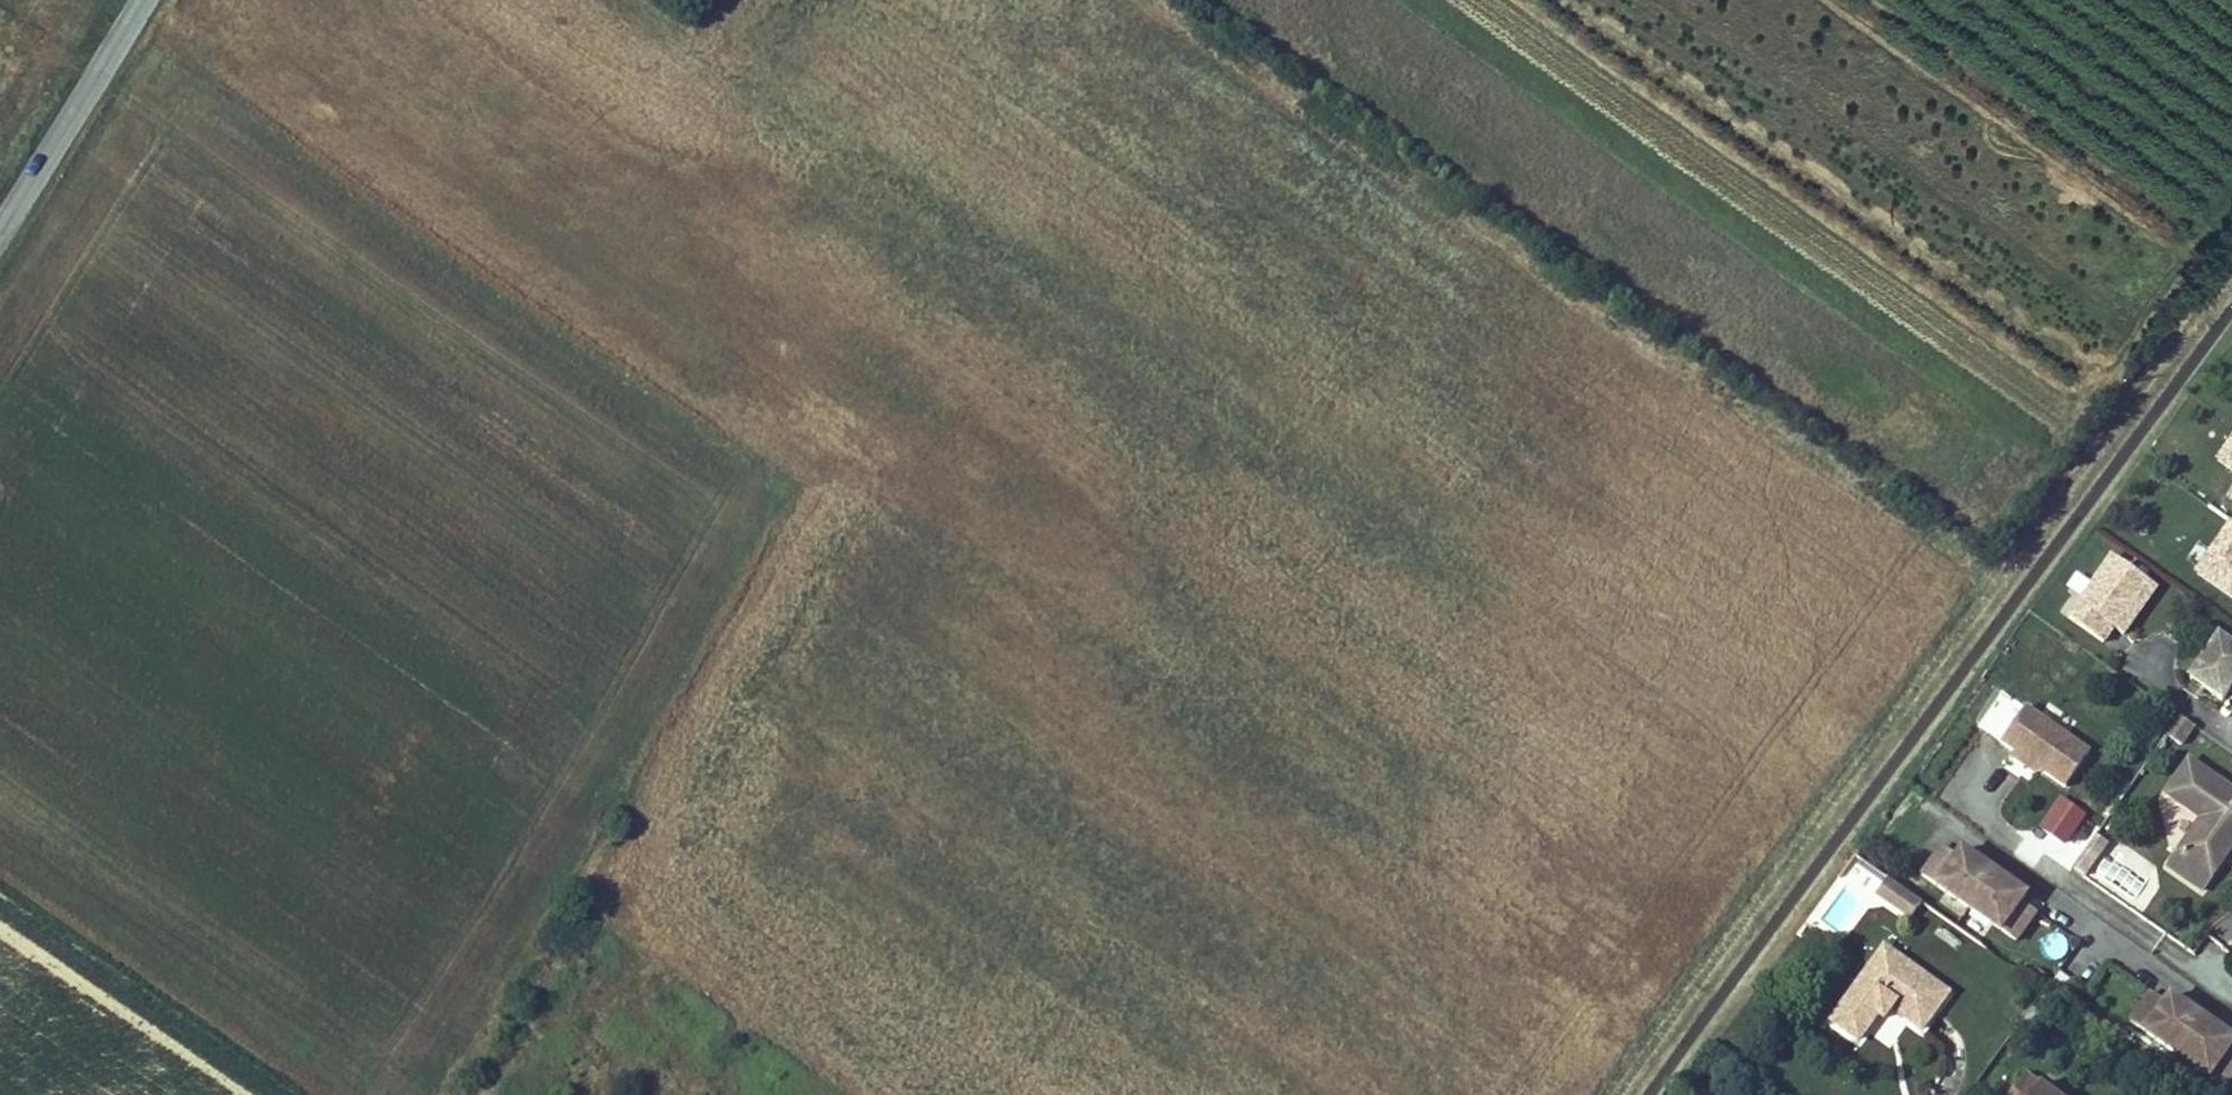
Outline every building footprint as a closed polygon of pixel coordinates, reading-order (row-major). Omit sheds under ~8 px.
[(2209,252),(2198,266),(2203,270),(2214,256),(2209,252)] [(2157,588),(2113,557),(2070,619),(2104,643),(2114,628),(2123,635),(2157,588)] [(2219,638),(2196,671),(2211,682),(2206,690),(2222,702),(2230,690),(2231,691),(2231,647),(2219,638)] [(2211,682),(2196,671),(2191,679),(2206,690),(2211,682)] [(2026,707),(2007,694),(1983,729),(2001,742),(2026,707)] [(2090,752),(2026,707),(2001,742),(2015,752),(2039,769),(2065,787),(2090,752)] [(2179,716),(2166,735),(2181,745),(2194,726),(2179,716)] [(2039,769),(2015,752),(2011,757),(2035,774),(2039,769)] [(2165,795),(2201,820),(2167,867),(2202,891),(2231,848),(2231,790),(2189,760),(2165,795)] [(2058,798),(2036,831),(2064,849),(2086,817),(2058,798)] [(2096,835),(2092,840),(2098,844),(2091,854),(2097,858),(2107,843),(2096,835)] [(2092,840),(2072,868),(2084,876),(2097,858),(2091,854),(2098,844),(2092,840)] [(1943,847),(1922,876),(2016,942),(2036,913),(2022,902),(2027,895),(1962,850),(1957,857),(1943,847)] [(1888,879),(1877,894),(1887,901),(1898,886),(1888,879)] [(1922,903),(1898,886),(1887,901),(1911,918),(1922,903)] [(2064,957),(2065,936),(2043,935),(2043,956),(2064,957)] [(1948,994),(1885,948),(1832,1021),(1859,1040),(1878,1014),(1884,1019),(1892,1008),(1922,1030),(1948,994)] [(2224,1088),(2231,1077),(2231,1050),(2230,1049),(2231,1046),(2231,1039),(2171,996),(2166,1003),(2151,993),(2131,1022),(2224,1088)] [(2025,1073),(2009,1094),(2056,1094),(2025,1073)]
